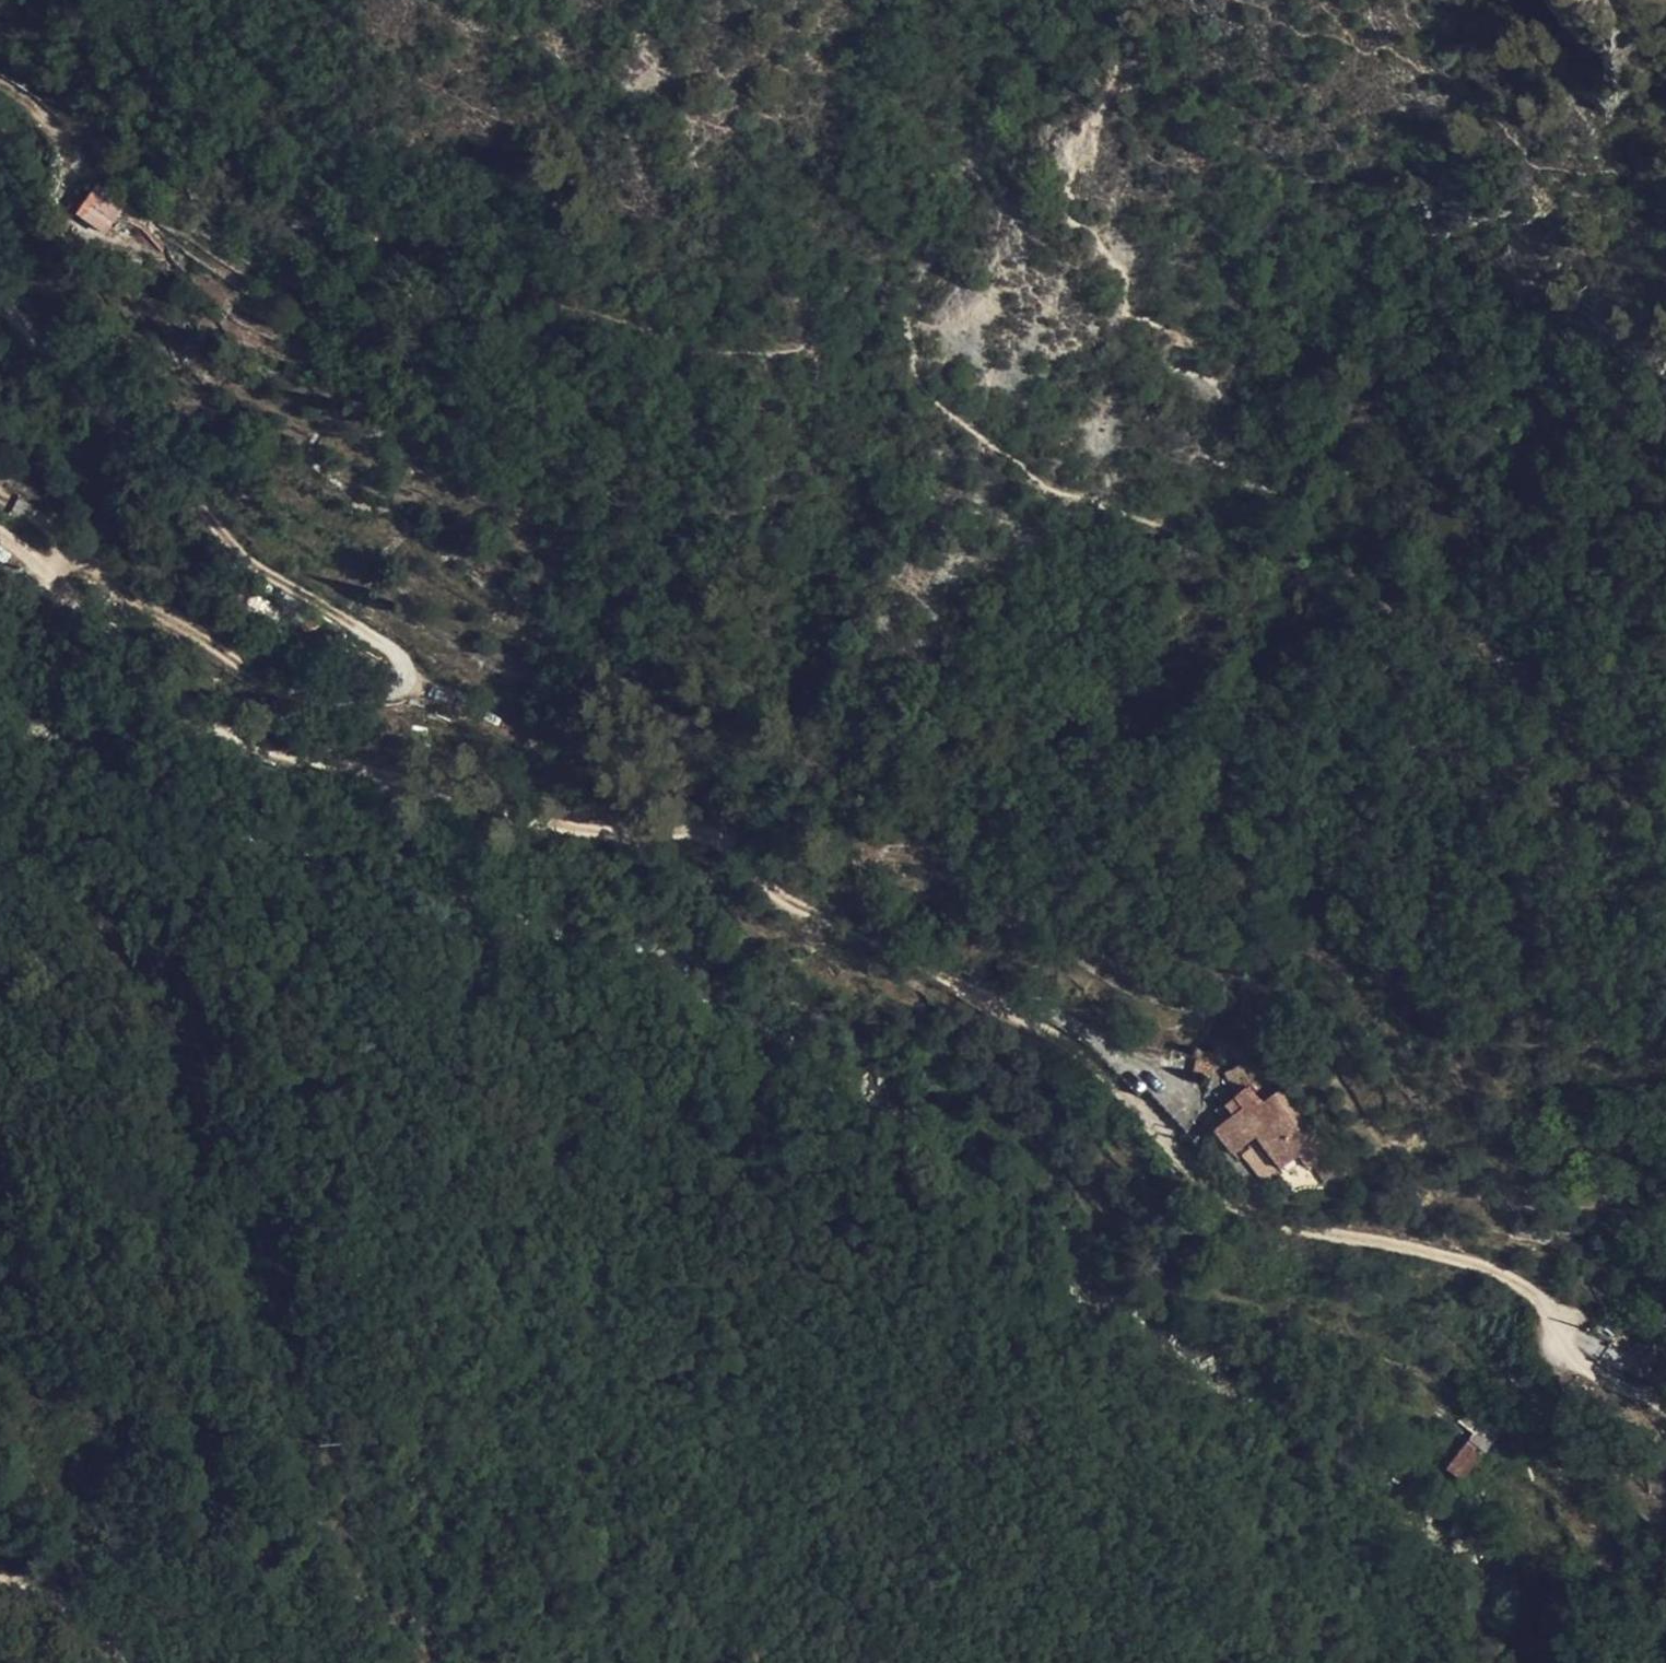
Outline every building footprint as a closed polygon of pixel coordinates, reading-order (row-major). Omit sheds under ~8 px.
[(104,219),(76,205),(64,227),(92,241),(104,219)] [(1235,1061),(1222,1052),(1208,1075),(1221,1084),(1235,1061)] [(1277,1091),(1235,1061),(1221,1084),(1264,1113),(1277,1091)] [(1463,1441),(1479,1454),(1493,1435),(1468,1415),(1453,1423),(1468,1434),(1463,1441)] [(1463,1441),(1451,1457),(1468,1469),(1479,1454),(1463,1441)] [(1468,1469),(1451,1457),(1446,1465),(1459,1481),(1468,1469)]
